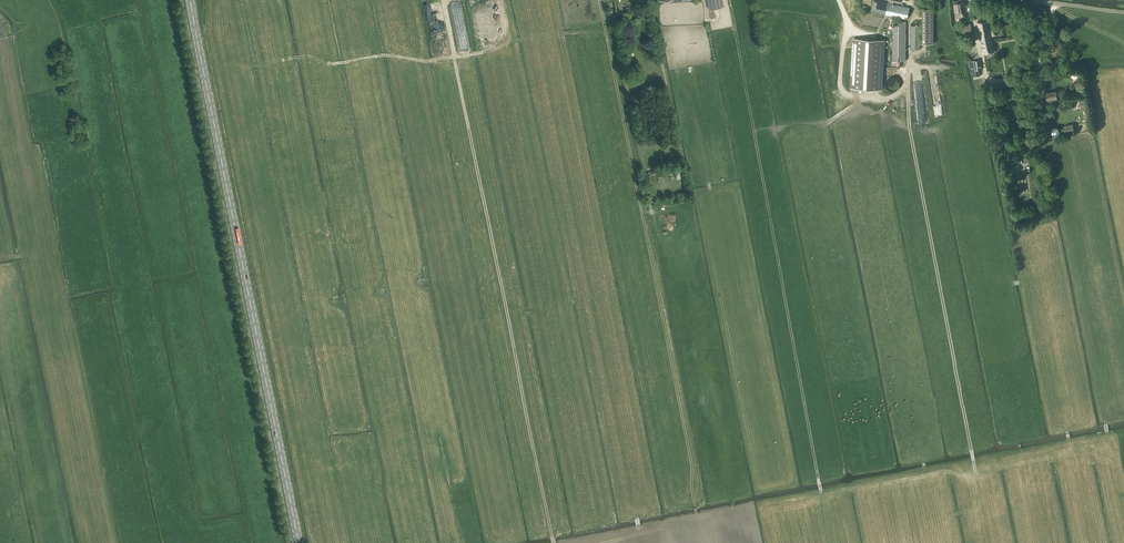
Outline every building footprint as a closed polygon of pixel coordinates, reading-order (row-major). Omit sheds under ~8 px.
[(722,0),(707,0),(709,9),(724,6),(722,0)] [(871,10),(907,18),(909,7),(893,4),(893,2),(900,3),(900,0),(888,0),(889,0),(888,3),(876,0),(873,0),(871,10)] [(956,3),(954,4),(955,12),(959,11),(960,18),(967,16),(966,9),(967,9),(966,5),(965,4),(964,4),(964,2),(956,3)] [(934,43),(934,9),(922,9),(922,43),(934,43)] [(991,35),(997,34),(996,28),(990,29),(988,19),(977,21),(981,39),(991,36),(991,35)] [(963,35),(972,33),(969,20),(960,22),(963,35)] [(899,65),(899,60),(905,61),(906,21),(892,21),(892,65),(899,65)] [(920,48),(920,26),(911,26),(911,48),(920,48)] [(991,36),(981,39),(983,53),(994,51),(991,36)] [(854,38),(851,88),(882,89),(884,40),(854,38)] [(974,61),(969,62),(970,66),(972,66),(973,72),(974,76),(980,75),(979,72),(979,70),(981,69),(980,60),(974,61)] [(899,86),(899,84),(899,83),(899,82),(898,80),(897,80),(895,78),(893,78),(892,78),(890,78),(889,79),(888,80),(887,81),(887,82),(886,83),(886,84),(886,85),(887,87),(888,89),(890,90),(891,90),(892,91),(893,91),(895,90),(897,89),(898,88),(898,87),(899,86)] [(1045,92),(1041,92),(1043,100),(1047,99),(1047,103),(1055,102),(1057,102),(1055,90),(1045,92)] [(1085,96),(1079,98),(1080,106),(1087,105),(1085,96)] [(1064,132),(1073,130),(1072,124),(1063,126),(1064,132)] [(1057,127),(1041,130),(1043,138),(1059,135),(1057,127)]
